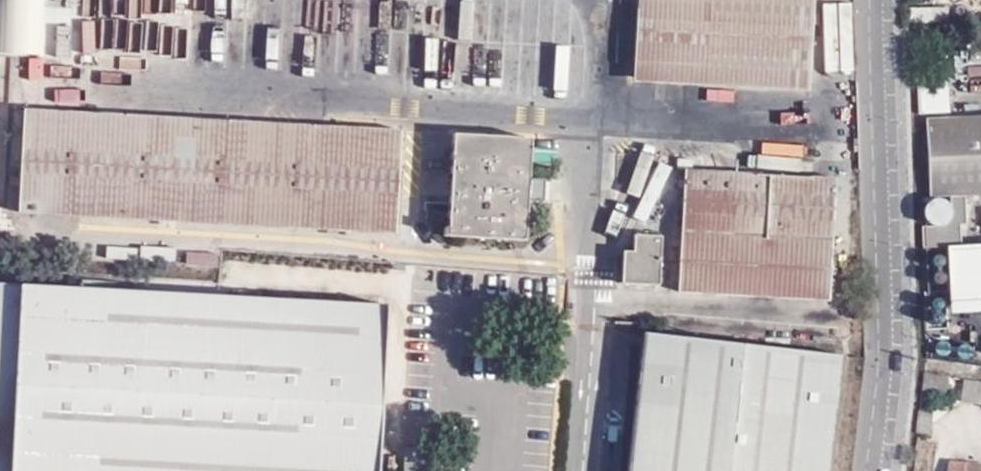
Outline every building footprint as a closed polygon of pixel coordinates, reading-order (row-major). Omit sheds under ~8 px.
[(707,88),(712,0),(642,0),(637,84),(707,88)] [(707,88),(809,93),(815,0),(712,0),(707,88)] [(617,6),(619,36),(631,36),(629,5),(617,6)] [(926,21),(947,21),(946,7),(926,7),(926,21)] [(72,54),(99,52),(97,20),(70,22),(72,54)] [(948,110),(947,76),(918,77),(920,111),(948,110)] [(17,191),(21,116),(11,116),(10,139),(2,138),(0,181),(0,191),(17,191)] [(397,130),(21,116),(17,191),(16,216),(394,234),(397,130)] [(980,193),(980,116),(926,119),(929,196),(980,193)] [(527,138),(453,135),(448,237),(523,241),(527,138)] [(730,240),(830,245),(835,191),(687,178),(675,294),(725,300),(730,240)] [(949,316),(978,314),(980,314),(980,243),(961,244),(960,225),(966,224),(965,198),(951,199),(953,225),(922,227),(928,330),(950,329),(949,316)] [(654,289),(659,236),(630,235),(629,245),(622,244),(619,286),(654,289)] [(825,306),(830,245),(730,240),(725,300),(825,306)] [(188,261),(214,264),(216,254),(189,250),(188,261)] [(18,291),(0,290),(0,470),(10,470),(18,291)] [(389,308),(18,291),(10,470),(381,470),(389,308)] [(627,470),(826,470),(838,363),(640,342),(627,470)] [(400,470),(435,470),(436,456),(401,454),(400,470)]
